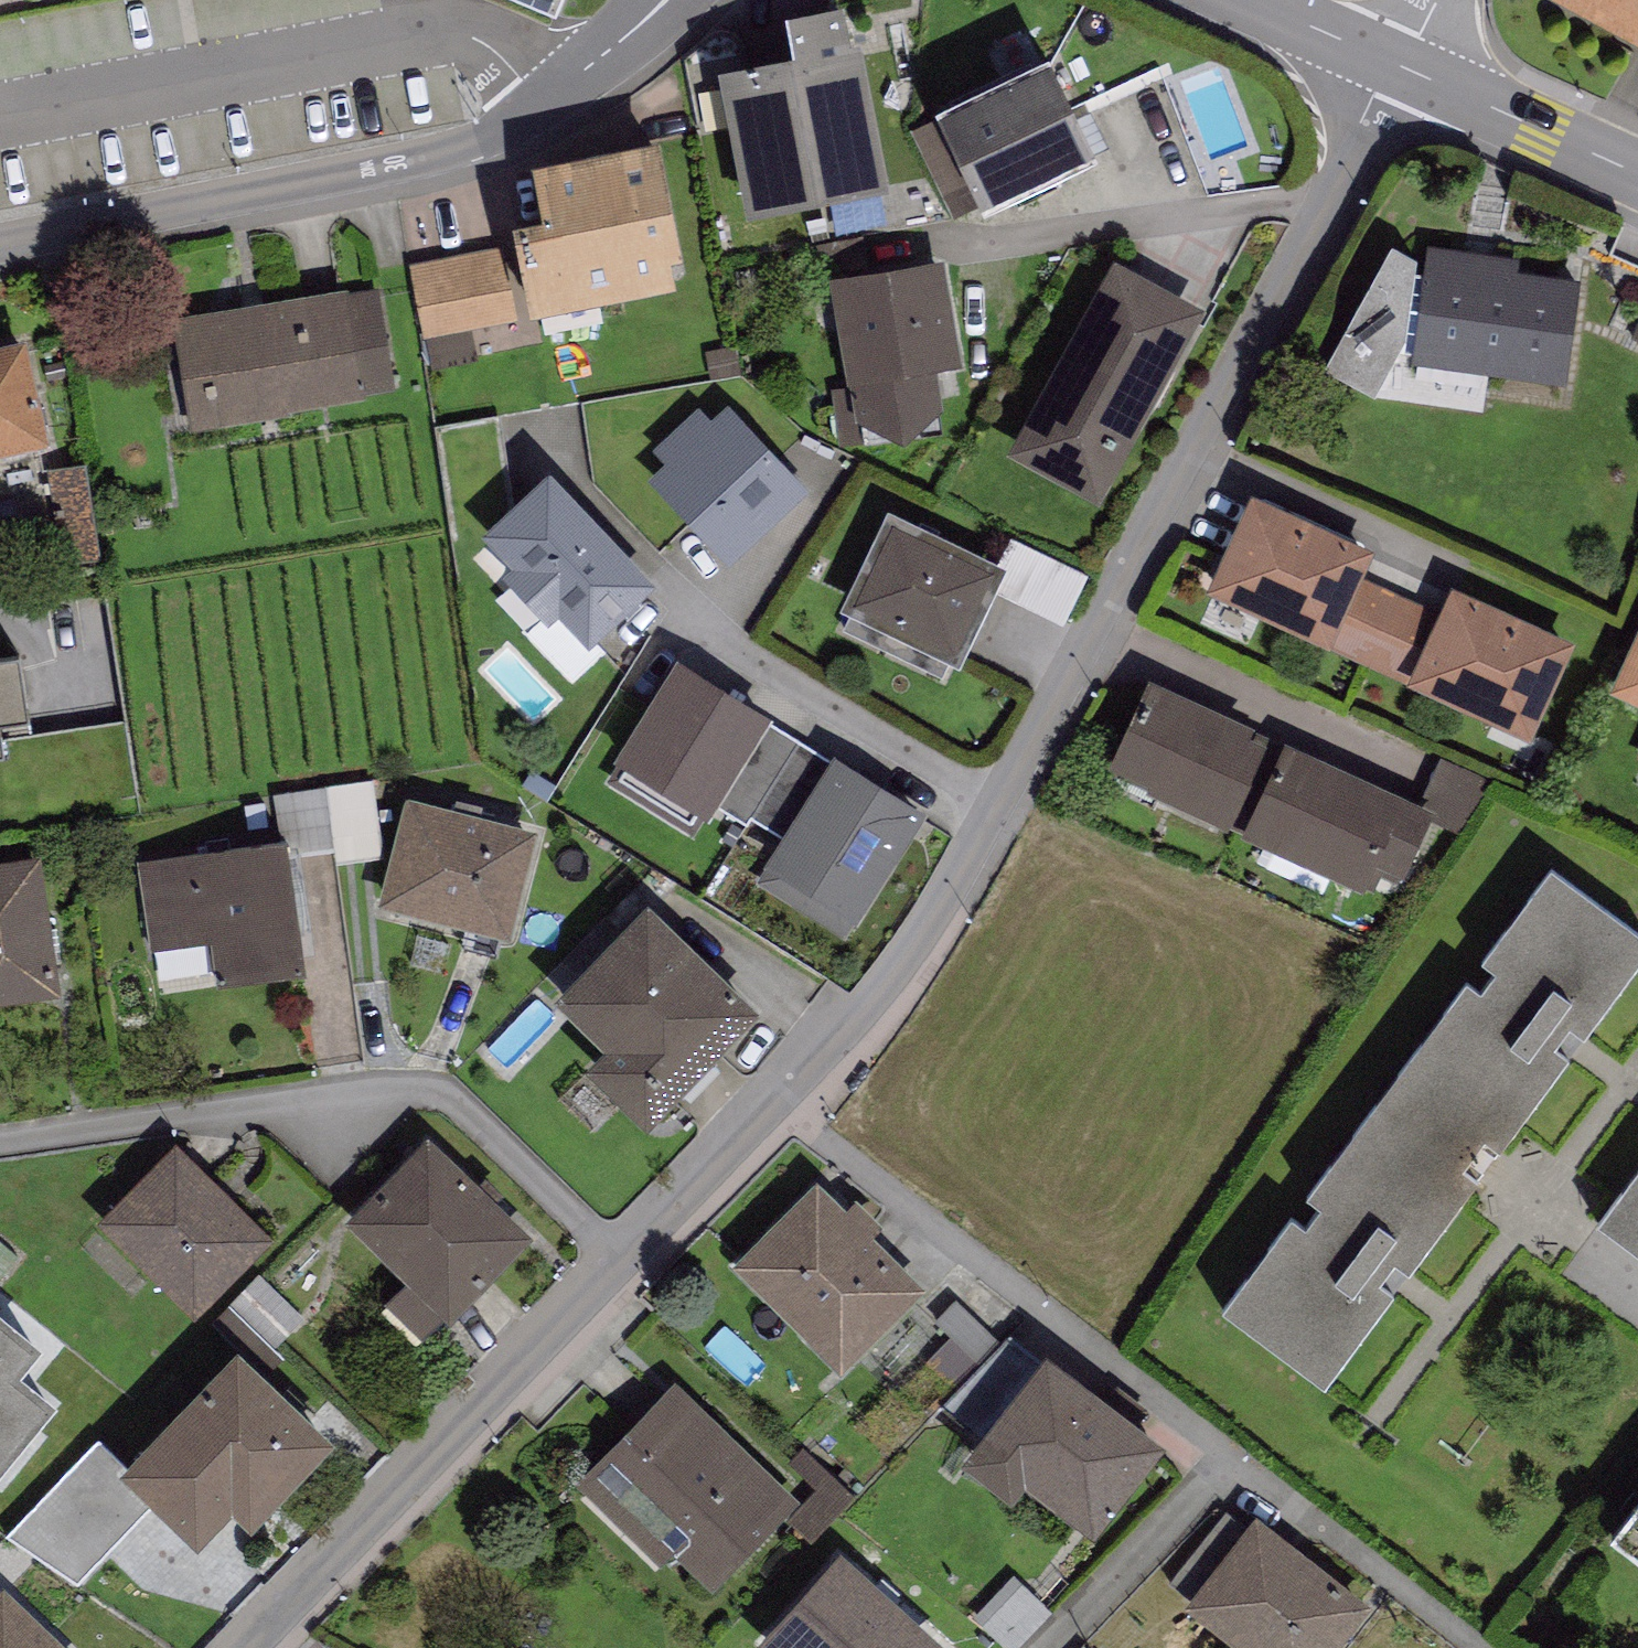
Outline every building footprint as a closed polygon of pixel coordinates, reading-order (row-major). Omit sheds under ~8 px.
[(554,30),(567,0),(482,0),(554,30)] [(1550,4),(1637,52),(1637,0),(1552,0),(1550,4)] [(845,24),(785,36),(791,69),(720,83),(749,232),(891,205),(862,56),(852,58),(845,24)] [(935,130),(983,231),(1097,177),(1049,76),(935,130)] [(658,155),(533,179),(544,238),(512,244),(529,333),(676,305),(670,277),(681,275),(658,155)] [(504,251),(408,269),(422,343),(518,325),(504,251)] [(1488,380),(1567,390),(1582,286),(1518,277),(1520,264),(1426,251),(1424,271),(1411,370),(1488,380)] [(1411,370),(1424,271),(1393,258),(1323,377),(1375,405),(1380,398),(1484,412),(1488,380),(1411,370)] [(944,268),(830,285),(846,393),(832,395),(839,450),(863,446),(861,430),(906,456),(943,418),(937,378),(960,374),(944,268)] [(1007,463),(1098,512),(1203,318),(1113,269),(1007,463)] [(172,327),(190,433),(397,398),(379,292),(172,327)] [(52,456),(28,350),(0,356),(0,467),(52,456)] [(701,413),(652,457),(664,470),(648,485),(726,572),(808,498),(729,412),(714,427),(701,413)] [(655,595),(549,484),(483,546),(513,578),(503,588),(548,634),(558,624),(589,657),(655,595)] [(1374,560),(1252,505),(1208,601),(1330,657),(1332,654),(1365,581),(1374,560)] [(997,572),(888,520),(840,619),(849,623),(844,634),(942,681),(947,671),(958,676),(996,597),(1006,577),(997,572)] [(1011,542),(997,572),(1006,577),(996,597),(1063,629),(1087,579),(1011,542)] [(1410,689),(1444,617),(1365,581),(1332,654),(1410,689)] [(1572,652),(1453,597),(1444,617),(1410,689),(1408,694),(1529,746),(1572,652)] [(1612,700),(1637,713),(1637,645),(1612,700)] [(772,728),(677,670),(606,783),(694,838),(702,826),(709,830),(720,812),(772,728)] [(6,770),(1,741),(31,736),(21,673),(0,676),(0,771),(6,770)] [(1149,691),(1106,783),(1226,839),(1269,747),(1149,691)] [(800,745),(772,728),(720,812),(748,829),(752,823),(800,745)] [(833,765),(800,745),(752,823),(785,843),(833,765)] [(1430,822),(1286,752),(1240,846),(1363,906),(1377,876),(1398,887),(1430,822)] [(926,821),(833,765),(785,843),(757,888),(845,943),(853,930),(857,933),(926,821)] [(293,876),(375,870),(369,797),(288,803),(293,876)] [(407,805),(378,915),(509,950),(538,840),(407,805)] [(287,850),(142,869),(154,958),(214,950),(221,997),(306,986),(287,850)] [(59,1003),(40,867),(0,872),(0,1012),(59,1003)] [(1324,1399),(1395,1304),(1383,1295),(1395,1277),(1410,1285),(1462,1214),(1523,1133),(1571,1069),(1558,1059),(1571,1040),(1584,1051),(1590,1043),(1637,980),(1637,945),(1552,883),(1482,977),(1495,985),(1480,1007),(1466,996),(1307,1211),(1320,1222),(1304,1243),(1293,1232),(1223,1326),(1324,1399)] [(759,1025),(648,918),(553,1015),(605,1066),(586,1086),(644,1142),(759,1025)] [(427,1147),(345,1233),(406,1291),(388,1311),(425,1346),(444,1326),(451,1333),(533,1246),(427,1147)] [(177,1152),(83,1248),(123,1287),(139,1271),(195,1326),(273,1246),(177,1152)] [(1598,1238),(1637,1268),(1637,1186),(1598,1238)] [(817,1190),(732,1274),(841,1382),(926,1296),(874,1245),(884,1234),(856,1206),(845,1218),(817,1190)] [(259,1277),(232,1306),(277,1346),(304,1320),(259,1277)] [(0,1330),(0,1493),(57,1421),(20,1392),(42,1363),(0,1330)] [(335,1456),(236,1363),(131,1473),(118,1486),(144,1511),(199,1563),(232,1528),(250,1545),(335,1456)] [(1166,1457),(1047,1367),(963,1477),(1013,1515),(1024,1499),(1094,1552),(1166,1457)] [(801,1510),(673,1389),(573,1493),(660,1576),(675,1561),(715,1599),(801,1510)] [(131,1473),(99,1445),(7,1541),(77,1588),(144,1511),(118,1486),(131,1473)] [(1611,1556),(1637,1577),(1637,1520),(1611,1556)] [(1187,1614),(1229,1647),(1345,1647),(1372,1616),(1260,1525),(1187,1614)] [(765,1647),(939,1647),(841,1562),(765,1647)] [(1014,1578),(971,1621),(999,1647),(1022,1647),(1053,1617),(1014,1578)] [(0,1599),(0,1647),(60,1647),(5,1594),(0,1599)]
